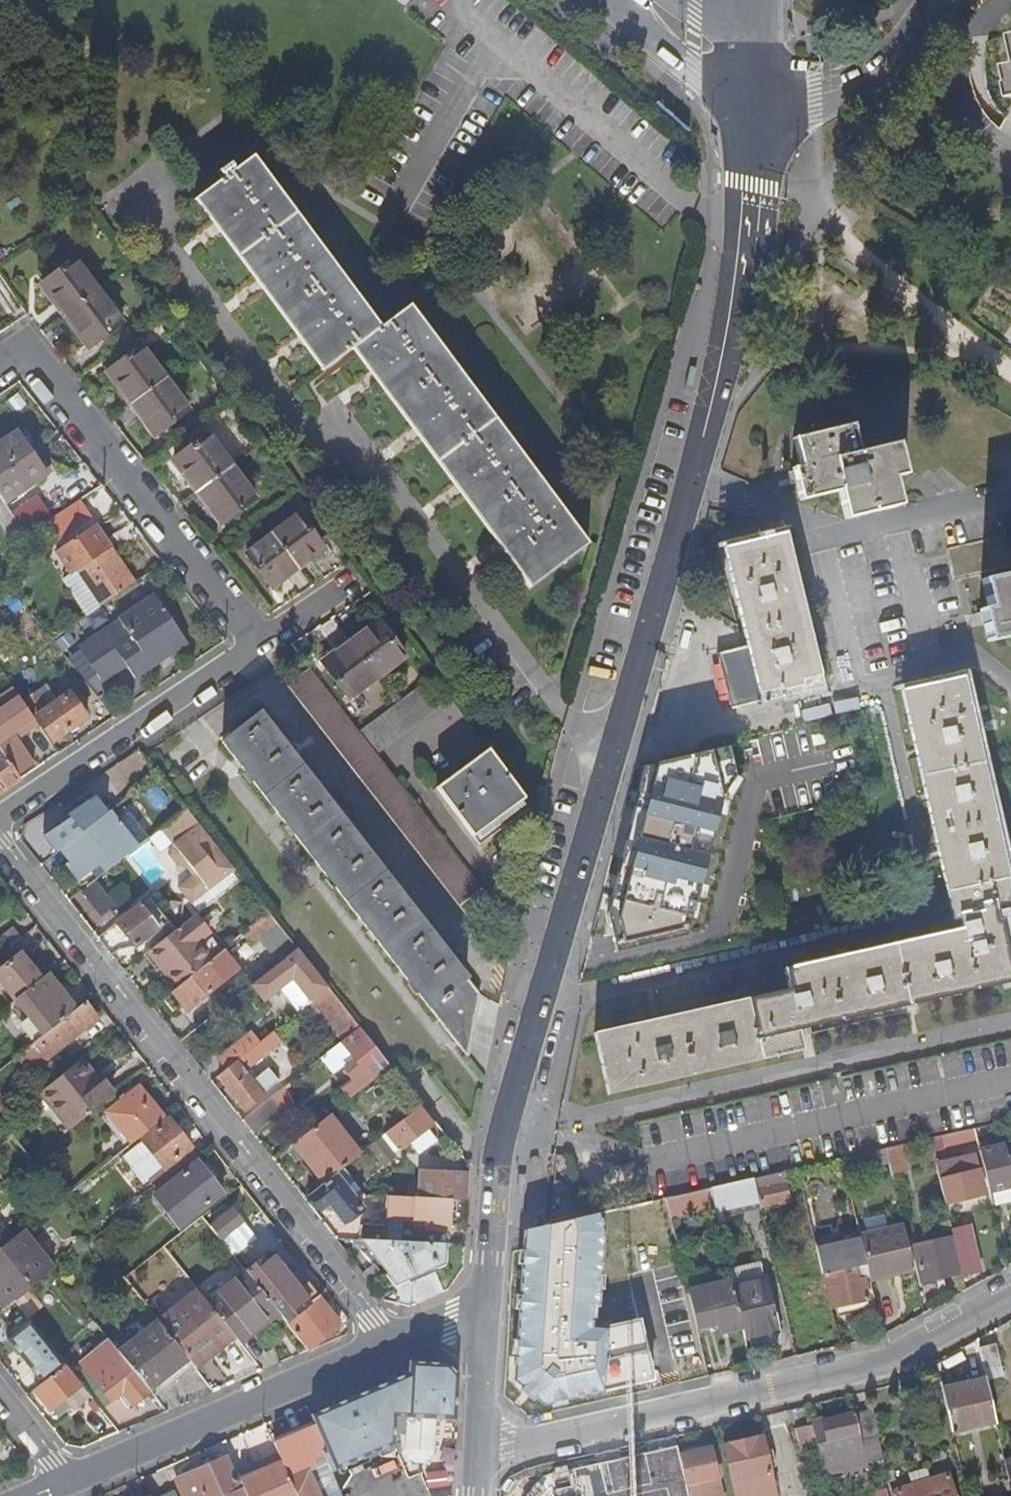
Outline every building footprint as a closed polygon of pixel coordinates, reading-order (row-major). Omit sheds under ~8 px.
[(510,544),(503,550),(530,585),(589,543),(562,507),(560,508),(408,306),(379,327),(253,155),(195,197),(198,200),(205,195),(330,363),(352,347),(359,342),(510,544)] [(205,195),(198,200),(323,368),(330,363),(205,195)] [(92,346),(123,322),(77,259),(45,283),(92,346)] [(352,347),(503,550),(510,544),(359,342),(352,347)] [(157,433),(189,409),(142,346),(110,370),(157,433)] [(904,474),(897,443),(859,452),(852,425),(795,439),(801,466),(793,468),(801,500),(839,490),(846,518),(900,505),(893,477),(904,474)] [(0,443),(0,499),(2,501),(25,486),(28,490),(35,485),(32,481),(48,470),(37,453),(32,457),(16,432),(0,443)] [(223,521),(255,498),(207,434),(176,457),(223,521)] [(25,536),(51,518),(37,497),(10,513),(23,533),(25,536)] [(271,585),(323,546),(299,515),(247,553),(271,585)] [(100,604),(133,582),(99,532),(67,554),(100,604)] [(821,687),(785,533),(725,547),(748,645),(717,653),(730,710),(761,702),(821,687)] [(945,548),(952,580),(1010,566),(1010,533),(945,548)] [(981,579),(988,606),(980,608),(988,639),(1010,634),(1010,572),(981,579)] [(185,642),(152,594),(116,618),(118,621),(90,640),(99,653),(111,646),(133,678),(185,642)] [(347,695),(402,652),(376,618),(322,661),(347,695)] [(471,918),(493,901),(356,728),(310,667),(287,685),(471,918)] [(801,1048),(797,1027),(1001,981),(1003,985),(1010,984),(1010,968),(1000,918),(995,919),(993,908),(1010,903),(1010,894),(962,675),(901,688),(952,917),(958,916),(960,927),(784,968),(788,988),(593,1031),(606,1092),(801,1048)] [(376,750),(439,701),(423,679),(360,728),(376,750)] [(36,691),(25,699),(53,740),(84,717),(67,692),(47,706),(36,691)] [(467,1055),(479,992),(259,711),(221,741),(467,1055)] [(16,774),(36,761),(32,754),(27,757),(0,716),(0,750),(16,774)] [(479,841),(518,811),(511,803),(523,793),(487,744),(435,784),(479,841)] [(605,927),(623,946),(698,930),(741,778),(729,746),(649,766),(605,927)] [(140,751),(138,749),(117,763),(135,786),(155,770),(140,751)] [(19,778),(16,774),(0,750),(0,791),(19,778)] [(78,792),(85,801),(118,777),(111,767),(78,792)] [(518,811),(530,802),(523,793),(511,803),(518,811)] [(47,830),(68,815),(61,804),(39,819),(47,830)] [(189,901),(232,867),(222,854),(183,805),(158,826),(171,843),(167,846),(166,853),(175,864),(182,864),(185,861),(193,871),(176,885),(189,901)] [(106,810),(67,841),(77,853),(69,859),(64,864),(66,868),(68,866),(77,878),(99,860),(104,866),(102,867),(104,869),(123,854),(135,845),(118,824),(121,822),(119,819),(117,821),(106,810)] [(60,848),(69,859),(77,853),(67,841),(60,848)] [(104,869),(84,886),(98,903),(137,873),(123,854),(104,869)] [(116,922),(134,945),(158,926),(139,903),(116,922)] [(251,942),(276,922),(268,912),(242,932),(251,942)] [(174,986),(210,958),(197,940),(208,931),(194,913),(176,927),(146,951),(174,986)] [(12,942),(20,936),(11,926),(0,935),(0,952),(12,942)] [(12,942),(0,952),(0,981),(14,998),(40,977),(12,942)] [(310,1000),(327,986),(296,947),(249,984),(262,999),(277,987),(290,977),(310,1000)] [(210,958),(174,986),(169,991),(183,1009),(237,968),(222,949),(210,958)] [(40,977),(14,998),(41,1034),(75,1007),(47,972),(40,977)] [(297,1011),(310,1000),(290,977),(277,987),(297,1011)] [(342,1038),(358,1026),(327,986),(310,1000),(342,1038)] [(84,1001),(75,1007),(41,1034),(16,1055),(32,1076),(52,1060),(40,1044),(44,1041),(52,1051),(95,1016),(84,1001)] [(343,1088),(350,1096),(388,1065),(358,1026),(342,1038),(320,1056),(332,1073),(341,1065),(353,1080),(343,1088)] [(224,1068),(218,1073),(244,1107),(279,1079),(269,1065),(254,1076),(246,1068),(280,1040),(272,1030),(258,1042),(224,1068)] [(224,1068),(258,1042),(249,1031),(216,1057),(224,1068)] [(78,1059),(40,1089),(42,1093),(56,1080),(69,1097),(92,1077),(78,1059)] [(56,1080),(42,1093),(70,1127),(113,1093),(101,1078),(96,1082),(92,1077),(69,1097),(56,1080)] [(288,1082),(240,1119),(252,1134),(293,1101),(284,1089),(289,1084),(288,1082)] [(139,1136),(162,1117),(138,1087),(108,1111),(132,1141),(139,1136)] [(11,1112),(0,1097),(0,1121),(11,1112)] [(432,1124),(418,1106),(385,1132),(399,1149),(409,1142),(426,1128),(432,1124)] [(11,1112),(0,1121),(1,1122),(12,1113),(11,1112)] [(291,1142),(322,1182),(333,1173),(342,1167),(359,1154),(327,1114),(291,1142)] [(136,1158),(138,1156),(148,1148),(161,1165),(151,1172),(146,1176),(154,1187),(196,1153),(168,1117),(141,1139),(139,1136),(132,1141),(126,1145),(136,1158)] [(426,1128),(409,1142),(418,1153),(435,1139),(426,1128)] [(943,1142),(977,1135),(975,1129),(931,1138),(946,1202),(985,1193),(976,1153),(946,1160),(943,1142)] [(989,1129),(979,1130),(981,1139),(991,1137),(989,1129)] [(980,1150),(990,1190),(1010,1185),(1010,1163),(1005,1144),(980,1150)] [(138,1156),(151,1172),(161,1165),(148,1148),(138,1156)] [(843,1158),(846,1171),(890,1161),(888,1152),(887,1148),(843,1158)] [(890,1161),(891,1165),(902,1162),(899,1150),(898,1150),(888,1152),(890,1161)] [(196,1160),(153,1194),(179,1226),(221,1192),(196,1160)] [(418,1170),(417,1196),(450,1197),(466,1198),(466,1170),(454,1170),(436,1170),(418,1170)] [(756,1177),(762,1205),(791,1198),(785,1171),(756,1177)] [(322,1182),(307,1194),(318,1209),(327,1202),(342,1221),(360,1207),(333,1173),(322,1182)] [(756,1177),(711,1188),(716,1211),(739,1206),(740,1210),(762,1205),(756,1177)] [(240,1183),(213,1204),(228,1222),(254,1202),(240,1183)] [(386,1195),(385,1218),(424,1219),(423,1231),(449,1232),(450,1197),(417,1196),(386,1195)] [(549,1400),(667,1381),(644,1313),(600,1323),(603,1210),(531,1226),(518,1376),(549,1400)] [(367,1239),(384,1239),(384,1223),(360,1223),(360,1239),(367,1239)] [(861,1235),(871,1275),(900,1269),(900,1271),(915,1268),(907,1232),(905,1224),(861,1235)] [(969,1224),(952,1228),(962,1274),(980,1270),(969,1224)] [(9,1238),(0,1227),(0,1246),(9,1238)] [(0,1246),(0,1299),(6,1306),(13,1301),(52,1269),(21,1229),(9,1238),(0,1246)] [(871,1275),(861,1235),(860,1232),(816,1242),(823,1272),(826,1272),(833,1305),(837,1304),(840,1319),(879,1310),(871,1275)] [(958,1272),(950,1237),(915,1245),(923,1280),(958,1272)] [(384,1239),(367,1239),(367,1248),(395,1281),(441,1261),(442,1242),(384,1239)] [(284,1320),(318,1293),(298,1268),(289,1275),(270,1252),(246,1271),(275,1308),(284,1320)] [(733,1283),(761,1277),(755,1262),(729,1268),(732,1279),(733,1283)] [(244,1269),(205,1300),(230,1332),(233,1336),(236,1339),(275,1308),(246,1271),(244,1269)] [(697,1327),(718,1322),(725,1321),(727,1330),(743,1326),(733,1283),(732,1279),(715,1284),(711,1269),(685,1275),(689,1290),(697,1327)] [(743,1326),(745,1335),(779,1328),(775,1313),(776,1313),(773,1301),(771,1301),(765,1276),(761,1277),(733,1283),(743,1326)] [(196,1288),(157,1321),(190,1363),(194,1368),(198,1365),(195,1360),(203,1354),(206,1358),(210,1355),(207,1351),(230,1332),(205,1300),(196,1288)] [(337,1320),(318,1293),(284,1320),(308,1349),(336,1328),(337,1320)] [(1,1310),(10,1321),(22,1311),(13,1301),(6,1306),(1,1310)] [(10,1321),(1,1310),(0,1311),(0,1327),(1,1328),(10,1321)] [(190,1363),(157,1321),(155,1319),(117,1350),(149,1390),(152,1394),(190,1363)] [(725,1321),(718,1322),(720,1332),(727,1330),(725,1321)] [(9,1346),(16,1354),(34,1340),(27,1331),(9,1346)] [(207,1351),(210,1355),(233,1336),(230,1332),(207,1351)] [(16,1354),(39,1383),(63,1363),(41,1334),(34,1340),(16,1354)] [(149,1390),(117,1350),(110,1341),(82,1363),(110,1399),(121,1391),(132,1404),(149,1390)] [(997,1346),(980,1349),(987,1379),(987,1380),(1004,1377),(997,1346)] [(198,1365),(206,1358),(203,1354),(195,1360),(198,1365)] [(445,1363),(408,1360),(407,1371),(333,1403),(357,1458),(393,1443),(393,1433),(404,1434),(405,1416),(434,1417),(453,1419),(456,1374),(445,1363)] [(48,1407),(61,1397),(73,1387),(82,1399),(88,1395),(63,1363),(39,1383),(32,1388),(48,1407)] [(987,1379),(943,1389),(953,1431),(996,1421),(987,1380),(987,1379)] [(70,1408),(82,1399),(73,1387),(61,1397),(70,1408)] [(329,1471),(357,1458),(333,1403),(309,1413),(314,1423),(325,1451),(321,1452),(325,1463),(329,1471)] [(871,1410),(856,1413),(860,1433),(862,1439),(877,1435),(871,1410)] [(818,1449),(819,1455),(836,1452),(834,1439),(859,1433),(854,1413),(824,1419),(824,1421),(812,1424),(812,1425),(818,1449)] [(428,1458),(431,1453),(434,1417),(405,1416),(404,1434),(403,1450),(407,1457),(414,1461),(421,1462),(428,1458)] [(308,1470),(325,1463),(321,1452),(325,1451),(314,1423),(272,1441),(277,1453),(296,1495),(319,1495),(308,1470)] [(818,1449),(812,1425),(797,1428),(803,1452),(818,1449)] [(736,1495),(766,1495),(776,1494),(763,1436),(724,1444),(736,1495)] [(680,1454),(682,1461),(687,1483),(690,1495),(722,1495),(717,1476),(712,1477),(710,1467),(715,1466),(711,1447),(680,1454)] [(238,1477),(240,1482),(247,1495),(296,1495),(277,1453),(260,1460),(263,1466),(255,1470),(238,1477)] [(240,1482),(235,1484),(223,1457),(177,1477),(185,1495),(220,1495),(224,1494),(225,1495),(247,1495),(240,1482)] [(260,1460),(252,1463),(255,1470),(263,1466),(260,1460)] [(335,1485),(329,1471),(325,1463),(308,1470),(319,1495),(340,1495),(335,1485)] [(907,1475),(911,1484),(927,1479),(924,1469),(907,1475)] [(911,1484),(897,1489),(899,1495),(954,1495),(946,1472),(927,1479),(911,1484)]
